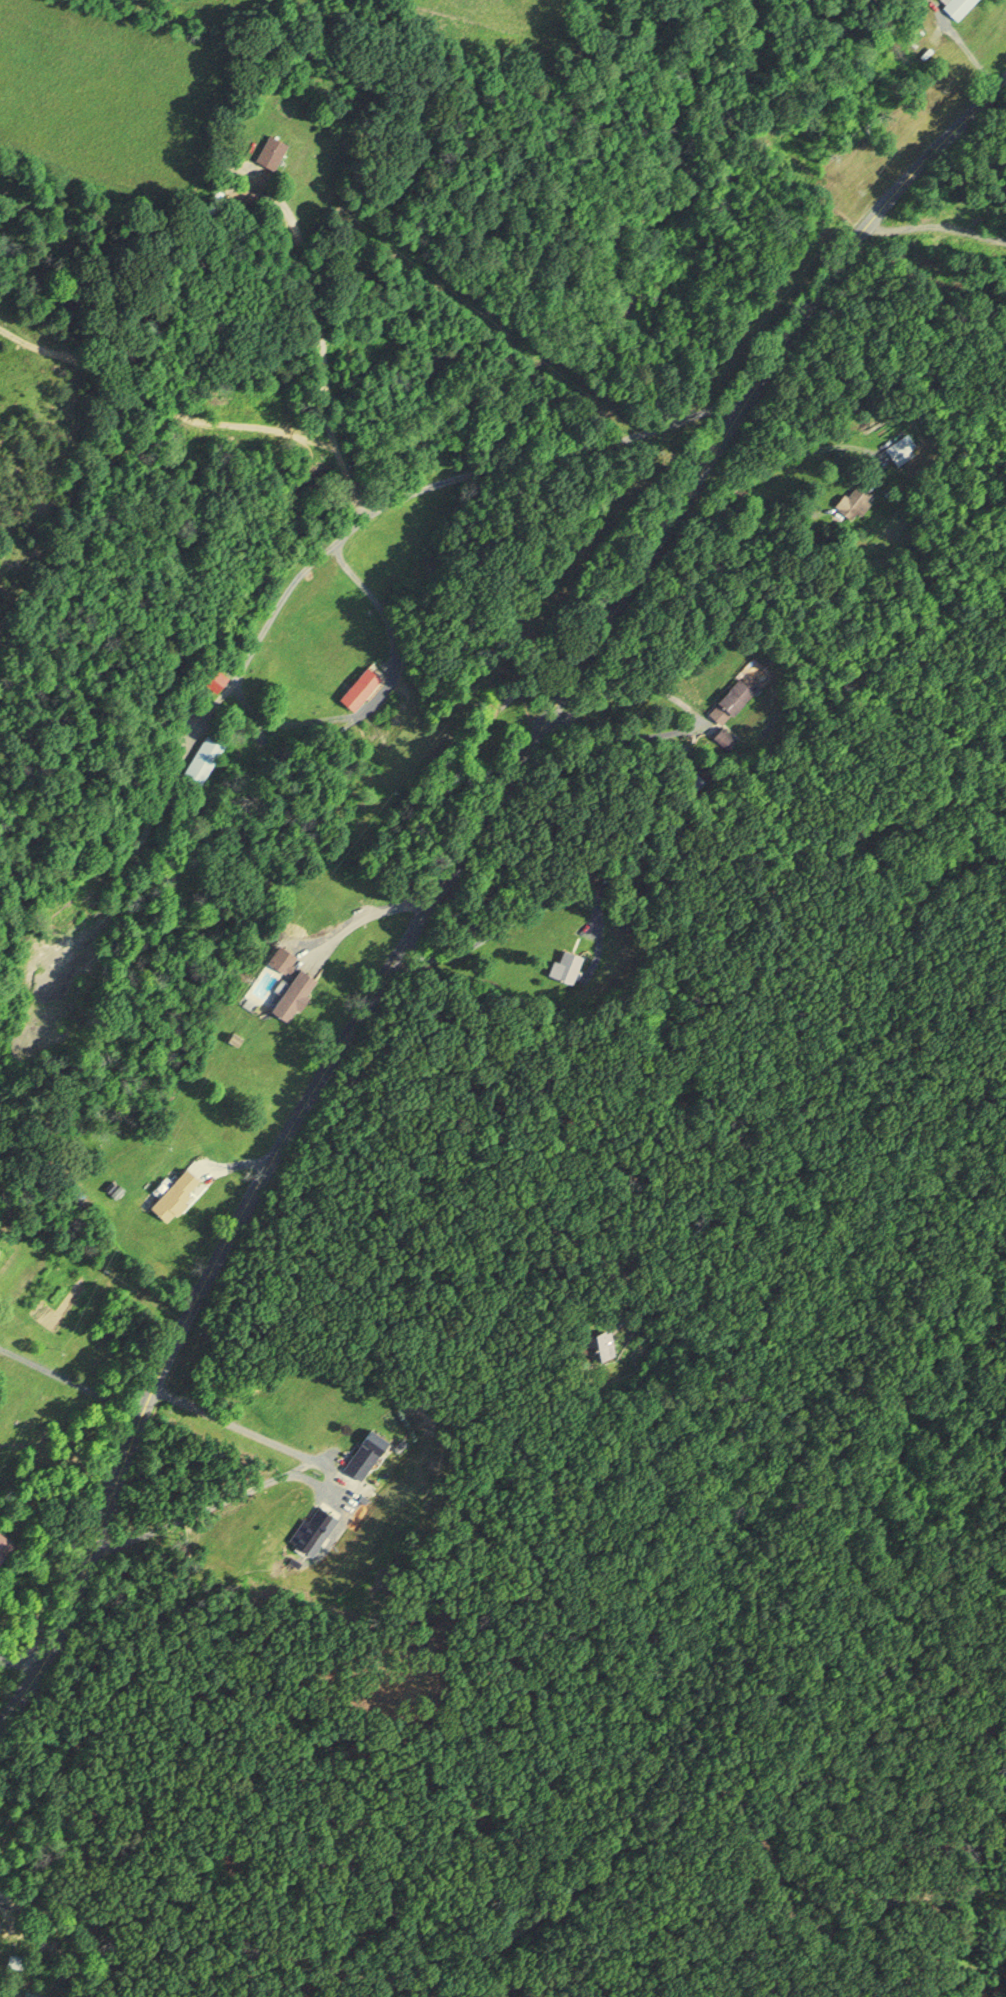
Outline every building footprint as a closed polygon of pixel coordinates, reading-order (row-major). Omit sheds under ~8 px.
[(960,19),(979,0),(940,0),(960,19)] [(281,169),(293,142),(272,133),(261,161),(281,169)] [(891,465),(914,455),(906,435),(883,445),(891,465)] [(874,494),(859,480),(834,506),(849,520),(874,494)] [(342,698),(356,711),(385,678),(371,665),(342,698)] [(723,700),(738,713),(760,688),(746,675),(723,700)] [(209,732),(180,778),(198,789),(227,743),(209,732)] [(585,954),(567,947),(554,976),(572,984),(585,954)] [(289,1019),(323,981),(308,968),(274,1005),(289,1019)] [(0,1531),(0,1562),(15,1542),(0,1531)]
